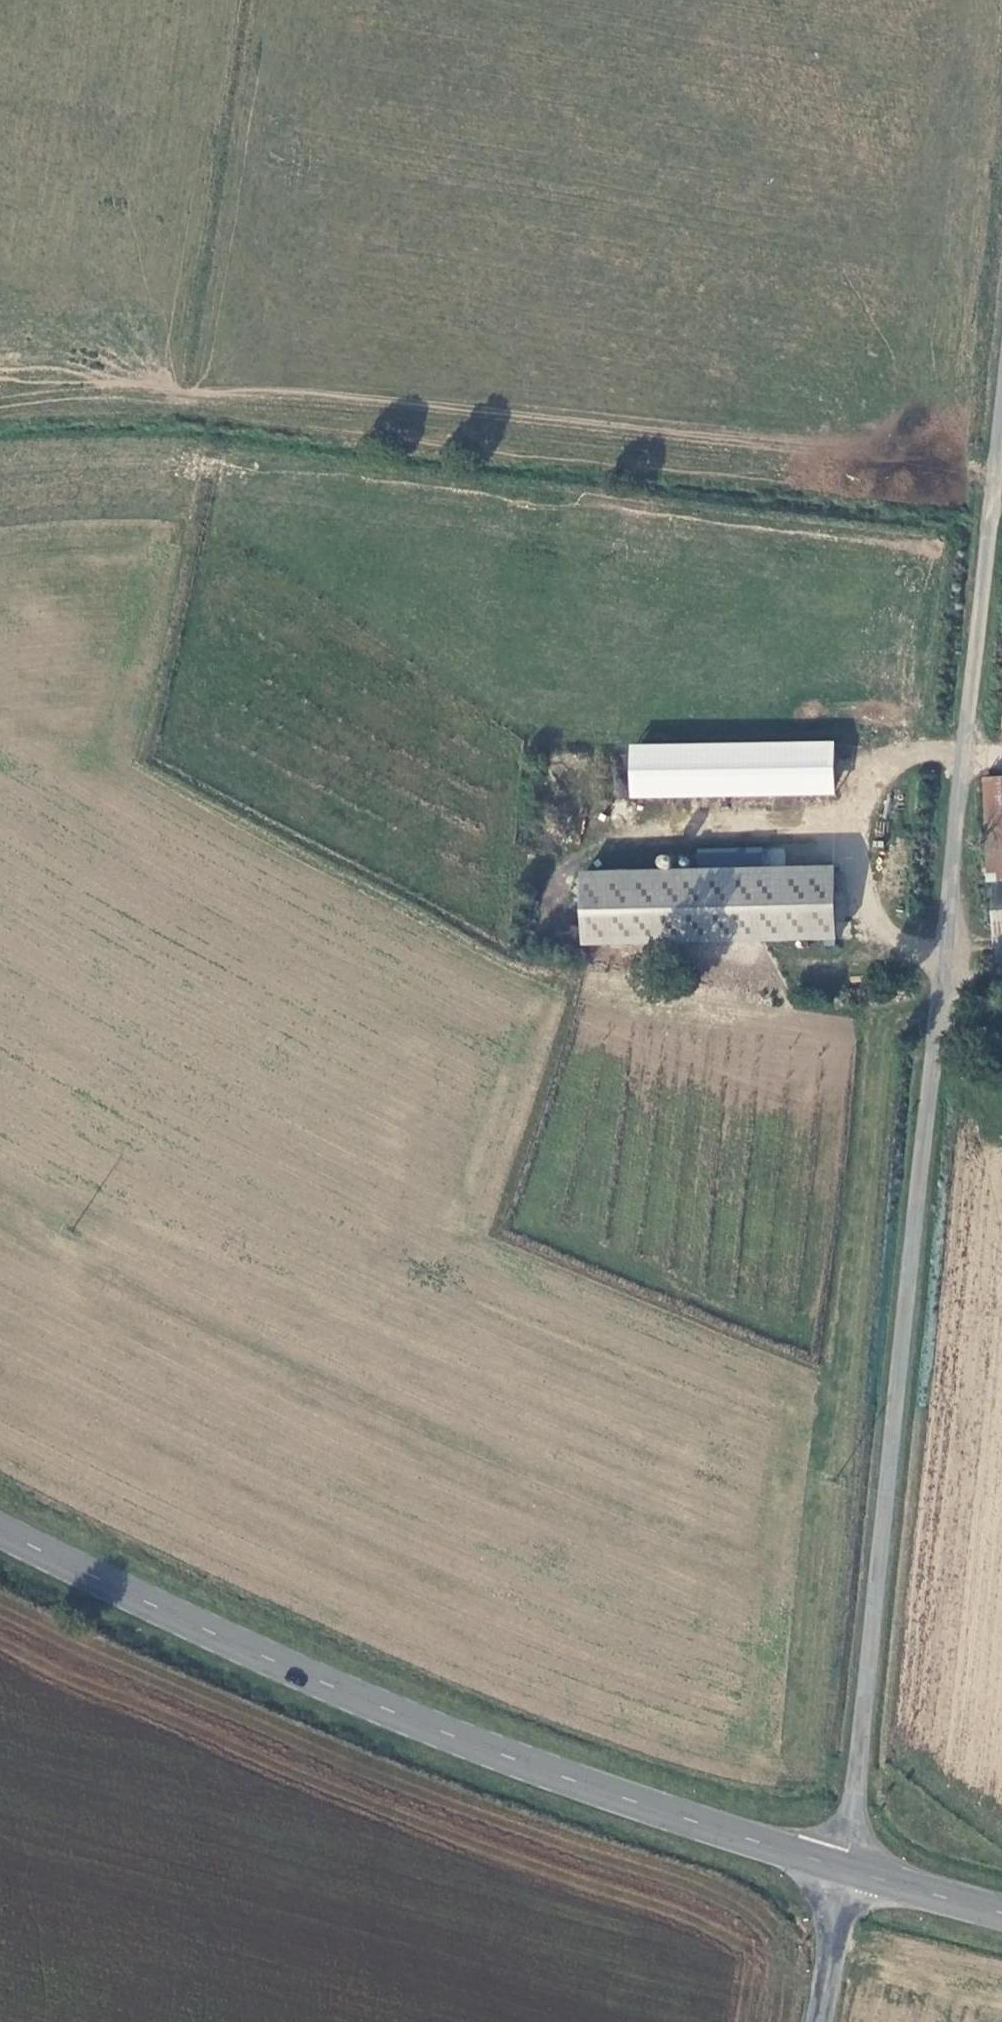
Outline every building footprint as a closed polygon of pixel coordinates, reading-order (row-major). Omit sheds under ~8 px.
[(834,743),(628,740),(627,795),(833,798),(834,743)] [(981,777),(987,979),(1001,979),(1001,776),(981,777)] [(578,944),(834,943),(833,864),(767,865),(767,853),(743,853),(743,864),(729,864),(729,852),(696,852),(697,868),(578,869),(578,944)]
